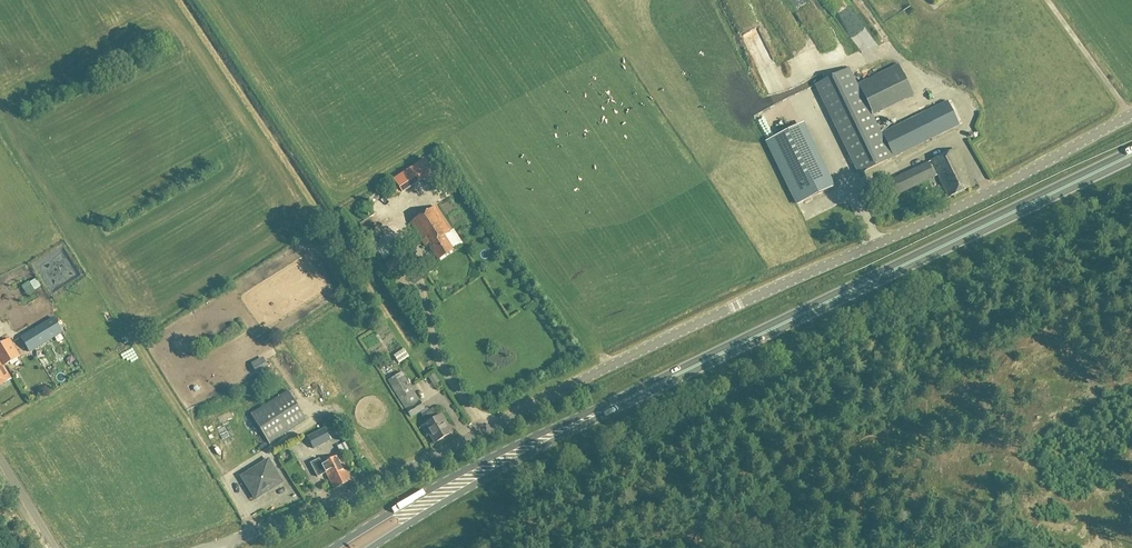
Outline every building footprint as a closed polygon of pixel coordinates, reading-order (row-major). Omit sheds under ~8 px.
[(751,51),(757,48),(753,40),(763,36),(754,16),(739,23),(751,51)] [(807,39),(792,45),(797,56),(811,49),(807,39)] [(858,85),(871,112),(911,92),(898,65),(858,85)] [(816,85),(859,174),(959,126),(947,102),(880,134),(848,69),(816,85)] [(798,204),(832,188),(801,125),(767,142),(798,204)] [(948,198),(969,188),(964,175),(965,170),(955,150),(929,163),(889,182),(895,196),(938,176),(948,198)] [(438,180),(438,171),(429,165),(421,170),(421,181),(429,186),(438,180)] [(438,260),(453,251),(444,236),(451,232),(435,207),(411,223),(427,248),(429,246),(438,260)] [(63,250),(40,266),(54,286),(77,270),(63,250)] [(400,254),(385,264),(390,271),(405,261),(400,254)] [(54,318),(21,338),(30,352),(62,332),(54,318)] [(4,367),(20,358),(9,341),(2,345),(0,342),(0,387),(12,380),(4,367)] [(401,364),(412,360),(408,351),(397,355),(401,364)] [(425,410),(413,392),(401,373),(387,381),(400,401),(411,419),(425,410)] [(307,421),(288,391),(250,414),(269,444),(307,421)] [(435,443),(452,433),(441,415),(438,417),(434,409),(422,416),(427,424),(424,425),(435,443)] [(323,429),(306,437),(313,451),(330,442),(323,429)] [(338,456),(330,461),(322,465),(320,459),(310,464),(317,478),(326,474),(334,490),(343,485),(351,481),(338,456)] [(241,477),(255,499),(282,483),(268,460),(241,477)]
